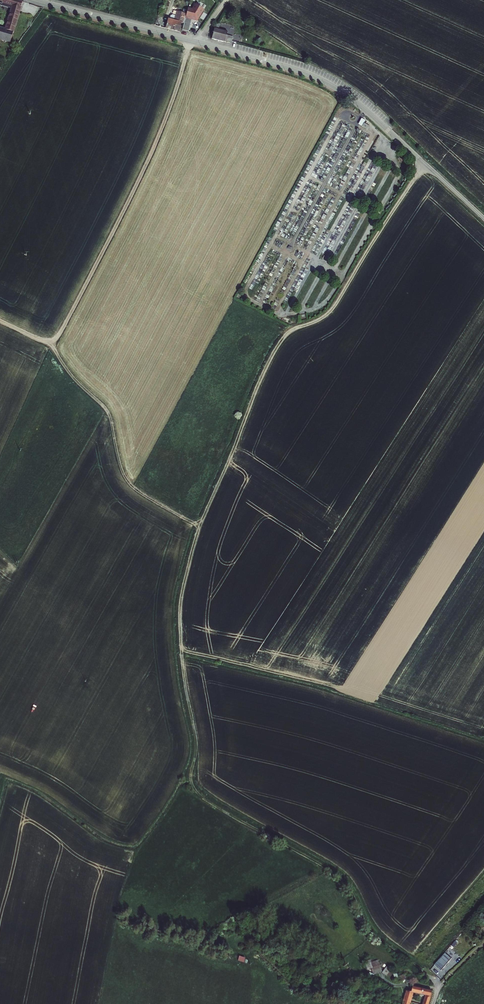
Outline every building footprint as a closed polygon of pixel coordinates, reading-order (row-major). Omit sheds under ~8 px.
[(14,0),(0,0),(0,3),(11,6),(3,31),(0,30),(0,41),(8,44),(22,3),(14,0)] [(188,8),(185,18),(195,20),(198,19),(204,10),(196,4),(193,9),(188,8)] [(170,13),(166,27),(179,31),(181,22),(184,22),(187,13),(177,10),(177,13),(172,12),(170,13)] [(191,24),(184,22),(183,29),(189,30),(191,24)] [(218,23),(213,29),(212,39),(224,42),(224,40),(231,41),(233,35),(226,33),(229,25),(218,23)] [(369,128),(370,125),(365,123),(366,120),(361,118),(359,125),(369,128)] [(445,954),(435,966),(441,971),(452,959),(445,954)] [(367,970),(371,969),(373,975),(382,972),(378,960),(371,962),(370,960),(364,962),(367,970)] [(391,970),(386,967),(382,973),(386,976),(391,970)] [(397,974),(393,975),(394,980),(398,979),(399,982),(408,980),(406,974),(397,977),(397,974)] [(403,1000),(411,1003),(413,994),(425,997),(422,1003),(428,1003),(431,998),(430,997),(432,991),(413,986),(411,992),(406,991),(403,1000)]
